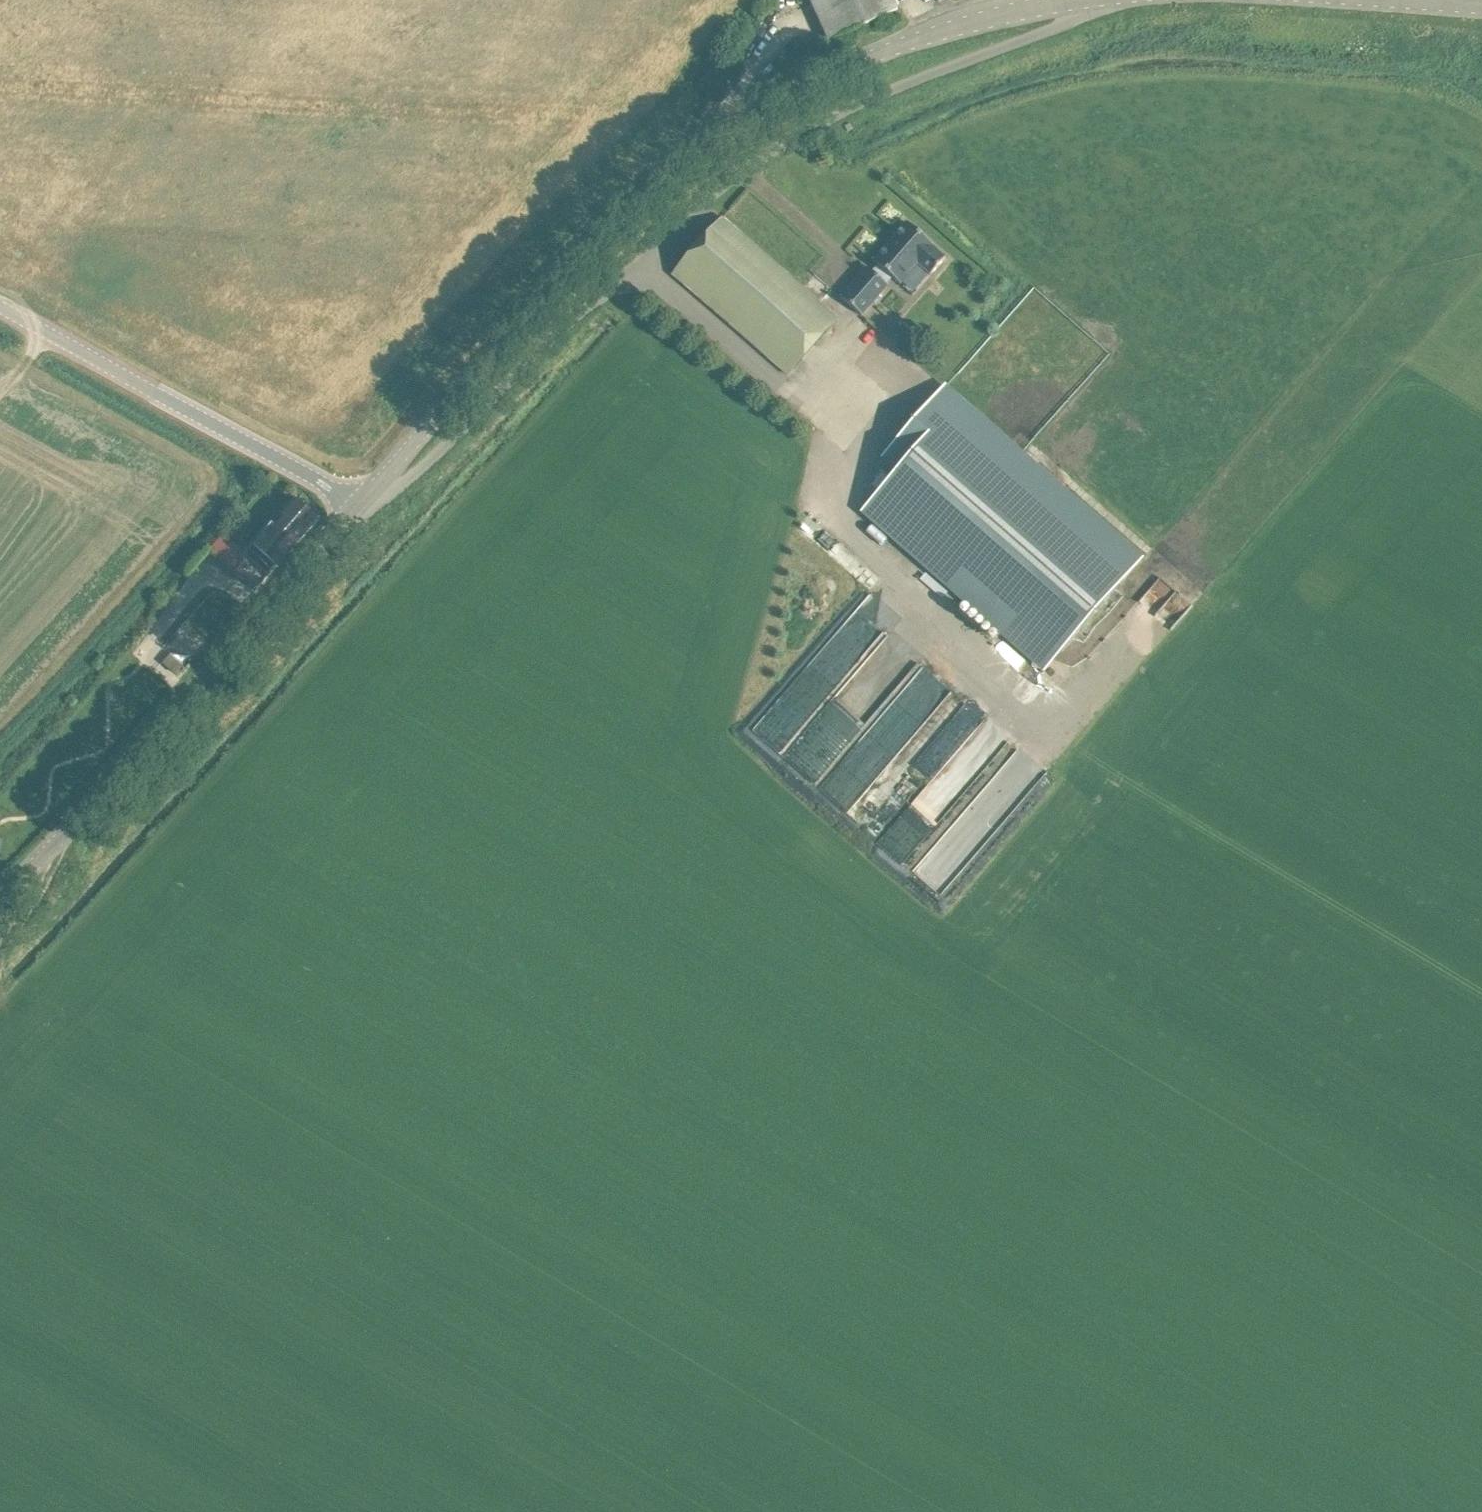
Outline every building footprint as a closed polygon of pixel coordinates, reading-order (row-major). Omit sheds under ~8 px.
[(893,0),(810,0),(829,41),(897,9),(893,0)] [(787,376),(837,320),(721,217),(671,273),(787,376)] [(931,275),(945,258),(932,247),(933,246),(907,222),(873,261),(878,265),(872,272),(867,268),(841,298),(861,315),(887,285),(882,281),(888,274),(900,284),(918,263),(931,275)] [(1046,669),(1140,560),(943,388),(884,455),(899,469),(864,510),(1046,669)] [(264,506),(273,497),(260,486),(252,495),(264,506)] [(273,568),(315,519),(293,500),(280,515),(283,518),(274,529),(267,523),(248,546),(273,568)] [(1154,584),(1167,593),(1187,565),(1173,556),(1154,584)] [(881,702),(830,766),(880,806),(899,782),(913,793),(931,771),(912,756),(926,739),(881,702)]
